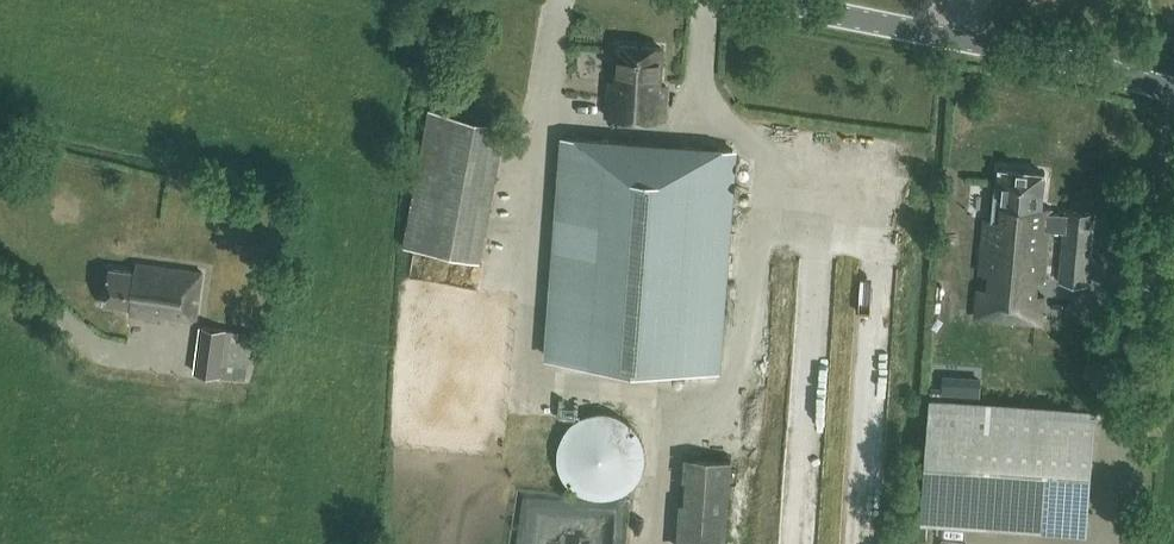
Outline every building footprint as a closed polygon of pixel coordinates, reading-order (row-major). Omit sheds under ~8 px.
[(616,82),(609,82),(607,116),(664,119),(665,107),(658,106),(662,46),(618,43),(616,82)] [(505,127),(430,108),(417,169),(404,245),(480,259),(505,127)] [(566,136),(549,357),(717,369),(733,149),(566,136)] [(1047,166),(1044,194),(1054,195),(1058,167),(1047,166)] [(1042,204),(1045,172),(1000,167),(997,189),(993,189),(991,219),(985,218),(980,272),(988,274),(987,289),(979,288),(976,318),(1041,324),(1043,304),(1044,294),(1038,293),(1040,281),(1047,281),(1052,230),(1064,231),(1060,282),(1089,284),(1096,209),(1066,206),(1065,211),(1053,209),(1054,205),(1042,204)] [(201,273),(135,264),(134,272),(111,269),(106,305),(147,310),(148,319),(178,323),(179,317),(195,320),(201,273)] [(246,379),(247,367),(251,333),(200,325),(196,360),(197,360),(196,373),(220,377),(246,379)] [(967,382),(966,399),(980,400),(981,383),(967,382)] [(1086,533),(1095,409),(980,400),(966,399),(931,396),(921,521),(1086,533)] [(601,411),(593,412),(572,421),(563,433),(557,447),(557,463),(563,477),(572,489),(593,498),(608,498),(623,493),(634,483),(642,470),(645,455),(639,433),(629,421),(616,414),(601,411)]
